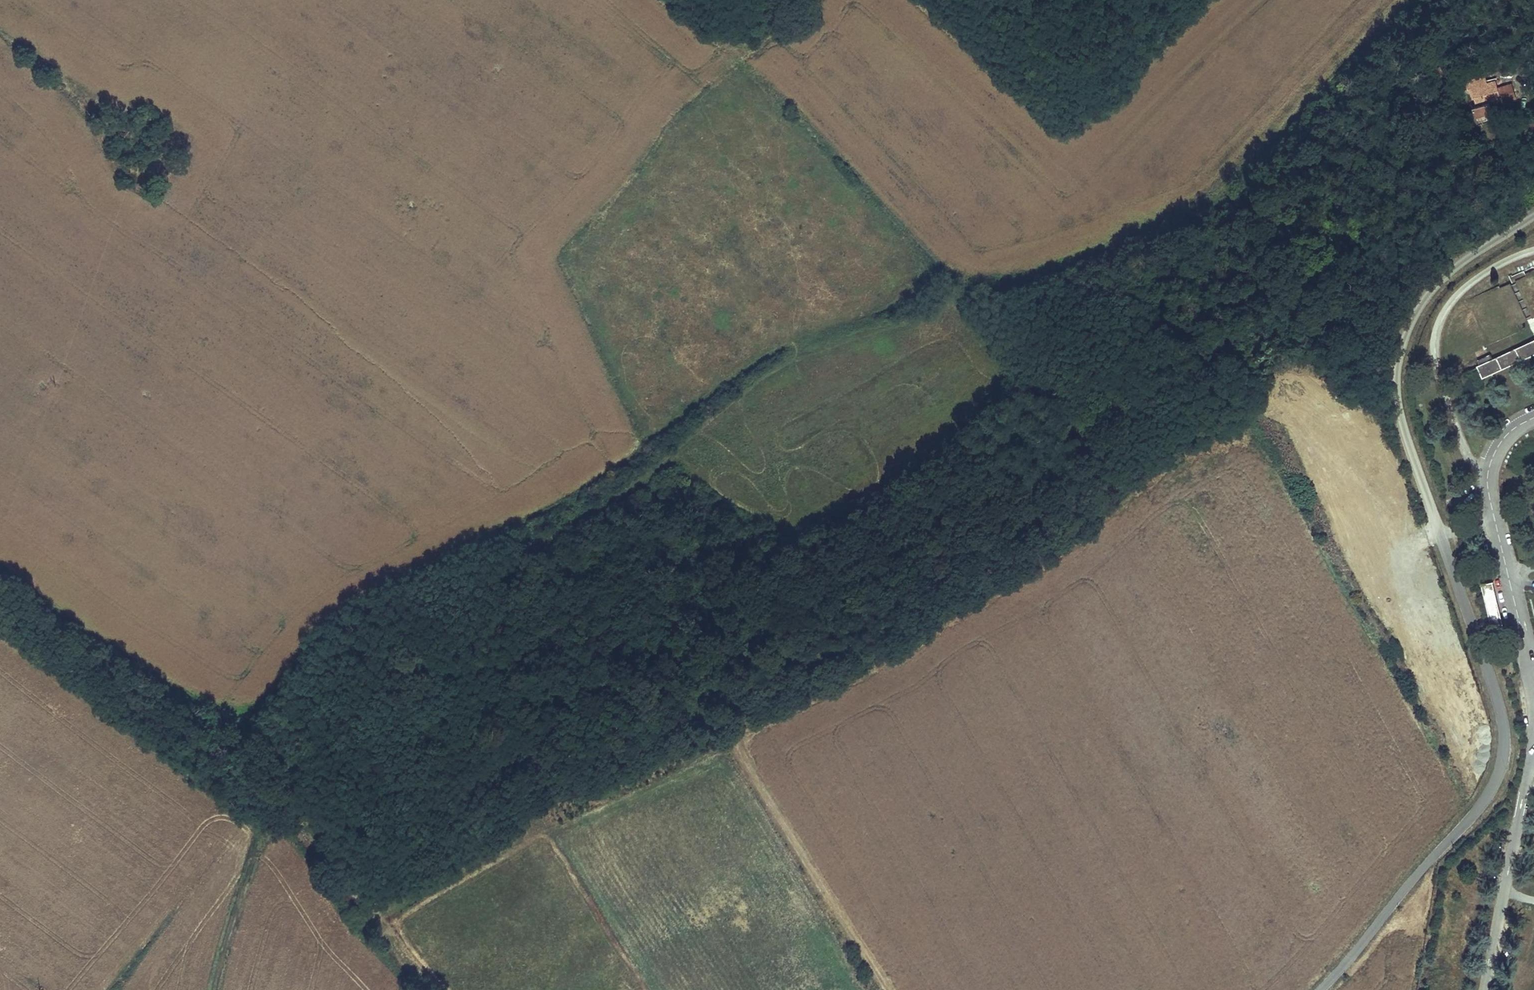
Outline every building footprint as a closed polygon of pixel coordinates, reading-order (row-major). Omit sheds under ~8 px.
[(1471,91),(1476,106),(1473,107),(1476,116),(1490,111),(1487,103),(1501,98),(1502,102),(1515,98),(1510,84),(1498,88),(1496,82),(1487,85),(1482,87),(1480,80),(1465,85),(1467,92),(1471,91)] [(1533,135),(1533,125),(1525,130),(1529,138),(1533,135)] [(1456,308),(1466,344),(1497,331),(1494,325),(1524,311),(1527,318),(1533,315),(1533,261),(1456,308)] [(1482,363),(1470,369),(1473,376),(1533,349),(1533,340),(1482,363)] [(1465,358),(1470,369),(1482,363),(1478,352),(1465,358)] [(1492,576),(1480,579),(1492,623),(1503,621),(1492,576)]
